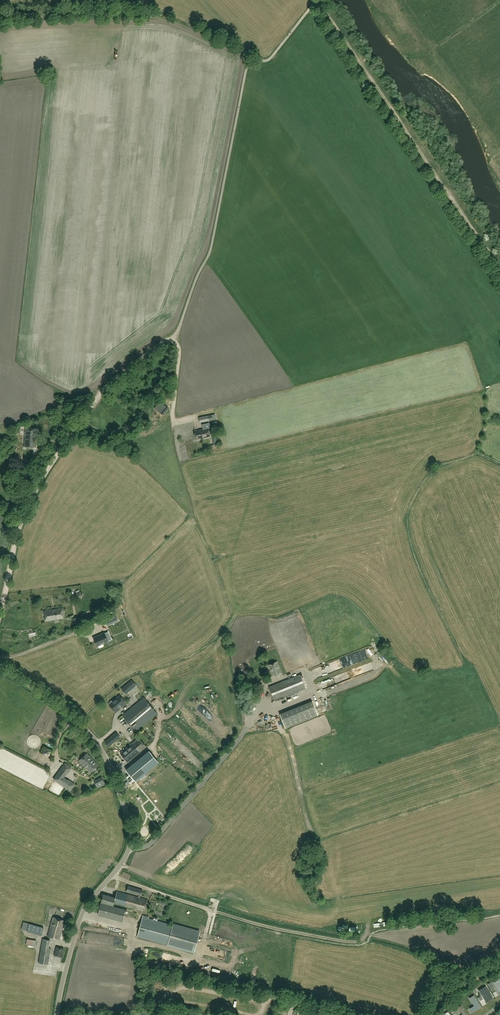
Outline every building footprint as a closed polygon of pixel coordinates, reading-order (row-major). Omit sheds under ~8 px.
[(169,409),(166,406),(162,403),(157,410),(160,413),(163,415),(169,409)] [(25,428),(24,447),(36,448),(37,429),(25,428)] [(209,428),(195,431),(197,440),(211,436),(209,428)] [(45,617),(45,621),(63,618),(61,608),(43,611),(44,614),(45,614),(45,617)] [(107,625),(113,623),(118,620),(115,614),(104,619),(107,625)] [(97,646),(108,641),(105,633),(94,638),(97,646)] [(268,665),(273,676),(281,673),(277,662),(268,665)] [(300,675),(269,687),(274,700),(305,687),(300,675)] [(122,688),(126,693),(136,685),(132,680),(122,688)] [(110,703),(110,704),(109,704),(115,711),(119,708),(122,705),(125,703),(120,696),(113,702),(112,701),(111,701),(110,702),(110,703)] [(144,698),(122,716),(136,731),(157,713),(144,698)] [(285,728),(318,715),(312,701),(280,714),(285,728)] [(181,713),(178,716),(184,723),(188,720),(181,713)] [(108,746),(118,738),(114,734),(105,742),(108,746)] [(146,746),(139,738),(120,753),(128,762),(146,746)] [(159,762),(150,751),(127,771),(136,781),(159,762)] [(99,766),(87,754),(79,761),(91,773),(99,766)] [(64,778),(70,768),(65,764),(54,780),(71,791),(75,785),(68,780),(68,781),(64,778)] [(105,784),(102,777),(94,781),(97,788),(105,784)] [(128,886),(127,892),(141,896),(143,890),(128,886)] [(116,897),(103,894),(98,914),(122,920),(125,910),(113,907),(114,903),(144,911),(147,901),(117,893),(116,897)] [(143,915),(143,917),(137,937),(168,945),(167,946),(194,953),(200,931),(174,923),(173,925),(148,918),(149,917),(143,915)] [(48,937),(59,940),(64,923),(68,924),(69,921),(65,920),(65,921),(53,917),(48,937)] [(22,929),(27,931),(42,935),(44,928),(29,924),(29,923),(23,922),(22,929)] [(42,939),(39,963),(48,964),(51,948),(49,948),(50,940),(42,939)] [(240,959),(236,977),(241,978),(241,976),(244,977),(245,972),(249,973),(250,968),(248,967),(249,961),(240,959)] [(498,992),(499,991),(499,978),(499,976),(492,981),(498,992)] [(479,990),(486,1002),(493,998),(486,986),(479,990)] [(469,998),(474,1005),(476,1010),(481,1007),(474,995),(469,998)] [(266,1014),(273,1014),(275,1006),(269,1005),(266,1014)] [(461,1005),(458,1007),(462,1013),(462,1014),(467,1014),(461,1005)]
